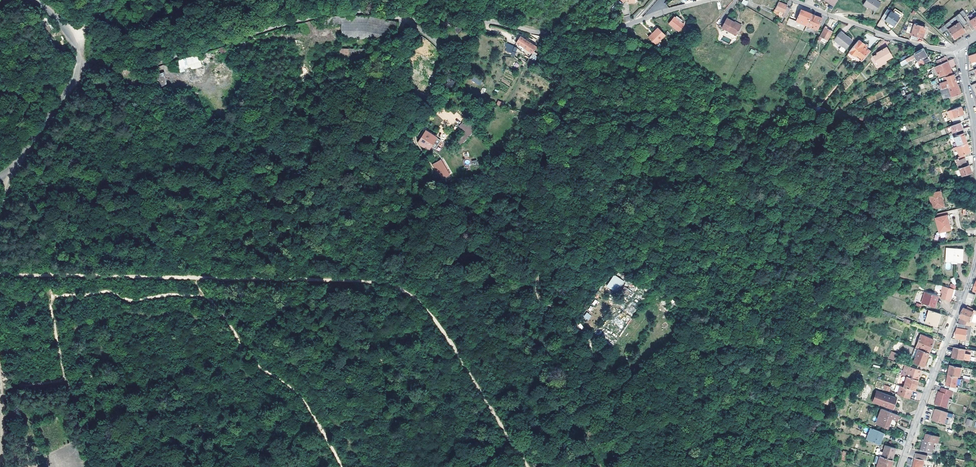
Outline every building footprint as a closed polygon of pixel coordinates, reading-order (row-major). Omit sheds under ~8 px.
[(866,8),(867,6),(869,8),(875,11),(883,0),(866,0),(863,5),(866,8)] [(784,19),(789,10),(786,8),(786,7),(779,3),(774,10),(774,9),(771,13),(782,19),(782,18),(784,19)] [(882,18),(894,26),(900,17),(887,9),(882,18)] [(811,14),(801,10),(796,21),(806,26),(816,30),(821,18),(811,14)] [(975,11),(967,17),(969,21),(975,16),(975,13),(975,11)] [(965,31),(962,27),(967,23),(963,18),(959,13),(954,17),(958,23),(948,30),(954,39),(962,33),(965,31)] [(339,24),(339,16),(331,17),(332,26),(339,24)] [(331,17),(320,20),(321,25),(320,25),(320,28),(332,26),(331,17)] [(684,29),(674,19),(668,25),(678,35),(684,29)] [(720,29),(734,36),(739,27),(732,24),(732,23),(725,20),(720,29)] [(925,28),(919,26),(915,25),(914,24),(910,39),(916,40),(917,37),(922,38),(925,28)] [(947,29),(944,25),(938,30),(941,33),(947,29)] [(805,29),(803,30),(814,35),(816,30),(806,26),(805,29)] [(824,27),(817,40),(818,41),(819,41),(821,38),(827,41),(832,32),(824,27)] [(647,38),(654,46),(664,37),(657,29),(647,38)] [(846,50),(852,41),(840,32),(834,40),(846,50)] [(512,46),(524,51),(528,45),(516,39),(512,46)] [(858,57),(868,45),(865,42),(863,44),(859,40),(849,51),(855,56),(856,55),(858,57)] [(370,55),(368,44),(353,47),(355,58),(370,55)] [(868,45),(858,57),(862,60),(869,51),(866,48),(869,45),(868,45)] [(346,60),(355,58),(353,47),(344,49),(346,60)] [(891,60),(896,55),(888,47),(883,53),(884,54),(878,60),(886,68),(892,61),(891,60)] [(917,62),(919,66),(920,65),(928,60),(923,50),(905,60),(907,63),(914,59),(914,58),(915,58),(917,62)] [(817,54),(812,51),(807,59),(812,62),(817,54)] [(862,60),(863,61),(871,53),(869,51),(862,60)] [(202,66),(199,55),(177,60),(180,73),(185,71),(185,70),(202,66)] [(412,57),(417,73),(421,71),(420,68),(425,66),(421,55),(412,57)] [(936,61),(938,65),(947,61),(948,61),(946,57),(936,61)] [(939,77),(952,73),(950,69),(947,61),(938,65),(935,67),(939,77)] [(156,74),(159,87),(167,85),(164,73),(156,74)] [(942,89),(939,90),(942,100),(960,95),(958,90),(957,84),(955,80),(953,74),(944,77),(946,82),(940,84),(942,89)] [(480,85),(482,79),(473,76),(471,81),(480,85)] [(961,106),(952,110),(955,118),(952,119),(954,124),(964,120),(963,115),(964,115),(961,106)] [(472,132),(462,122),(455,129),(461,134),(450,145),(456,151),(472,132)] [(957,132),(963,129),(962,126),(960,122),(951,126),(953,133),(957,132)] [(957,146),(967,143),(963,134),(965,133),(963,129),(957,132),(958,135),(954,137),(957,146)] [(420,149),(421,152),(430,157),(433,152),(437,154),(442,145),(426,137),(420,149)] [(969,150),(967,143),(957,146),(956,147),(957,151),(959,156),(963,154),(965,158),(971,156),(969,150)] [(969,167),(968,165),(973,163),(972,155),(971,156),(965,158),(959,160),(959,159),(948,163),(949,167),(956,164),(958,167),(959,169),(961,176),(973,172),(973,165),(969,167)] [(473,176),(462,161),(457,165),(464,175),(463,176),(465,178),(466,177),(468,180),(473,176)] [(432,168),(442,181),(447,178),(438,164),(432,168)] [(944,206),(940,191),(929,194),(933,209),(944,206)] [(946,216),(935,219),(941,238),(947,237),(945,232),(950,230),(946,216)] [(963,250),(946,250),(946,263),(962,264),(963,250)] [(617,289),(623,280),(615,274),(609,284),(617,289)] [(951,298),(953,286),(942,284),(941,292),(943,292),(942,296),(951,298)] [(621,292),(630,298),(633,292),(624,287),(621,292)] [(924,292),(922,300),(935,305),(937,295),(924,292)] [(971,306),(974,294),(969,293),(965,304),(971,306)] [(975,322),(975,318),(973,316),(974,312),(964,309),(963,313),(961,318),(965,320),(963,325),(972,326),(974,327),(975,322)] [(940,314),(929,311),(926,324),(937,326),(940,314)] [(587,312),(583,317),(588,320),(592,316),(587,312)] [(969,341),(972,326),(963,325),(959,324),(958,328),(957,328),(957,333),(956,339),(969,341)] [(921,335),(916,348),(917,349),(913,362),(910,361),(910,365),(917,368),(918,365),(923,367),(928,353),(933,340),(921,335)] [(955,347),(953,358),(967,361),(968,354),(965,354),(965,350),(955,347)] [(891,351),(888,359),(895,361),(898,353),(891,351)] [(907,376),(918,380),(920,370),(908,366),(905,365),(901,376),(907,377),(907,376)] [(951,365),(949,375),(959,377),(961,378),(970,379),(972,370),(951,365)] [(959,377),(949,375),(947,385),(952,386),(951,390),(953,391),(957,392),(958,387),(957,387),(959,377)] [(907,377),(903,387),(912,390),(914,391),(918,381),(918,380),(907,376),(907,377)] [(909,399),(912,390),(903,387),(900,386),(897,395),(909,399)] [(951,390),(942,388),(941,392),(939,400),(936,400),(935,405),(947,408),(949,399),(950,395),(952,396),(953,391),(951,390)] [(896,398),(877,392),(874,402),(892,408),(896,398)] [(879,418),(896,425),(898,419),(897,418),(898,415),(882,409),(879,418)] [(949,413),(936,409),(935,413),(934,417),(933,417),(932,421),(945,424),(948,417),(949,413)] [(896,425),(879,418),(877,422),(894,429),(896,425)] [(879,445),(879,443),(883,433),(872,429),(871,428),(866,440),(879,445)] [(927,434),(925,440),(935,442),(939,443),(940,437),(927,434)] [(923,446),(934,448),(935,442),(925,440),(923,446)] [(891,459),(895,448),(886,445),(882,457),(891,459)] [(934,462),(927,461),(928,456),(917,453),(915,458),(914,466),(923,466),(924,465),(932,466),(933,466),(934,462)] [(882,457),(880,457),(877,466),(890,466),(892,460),(891,459),(882,457)]
